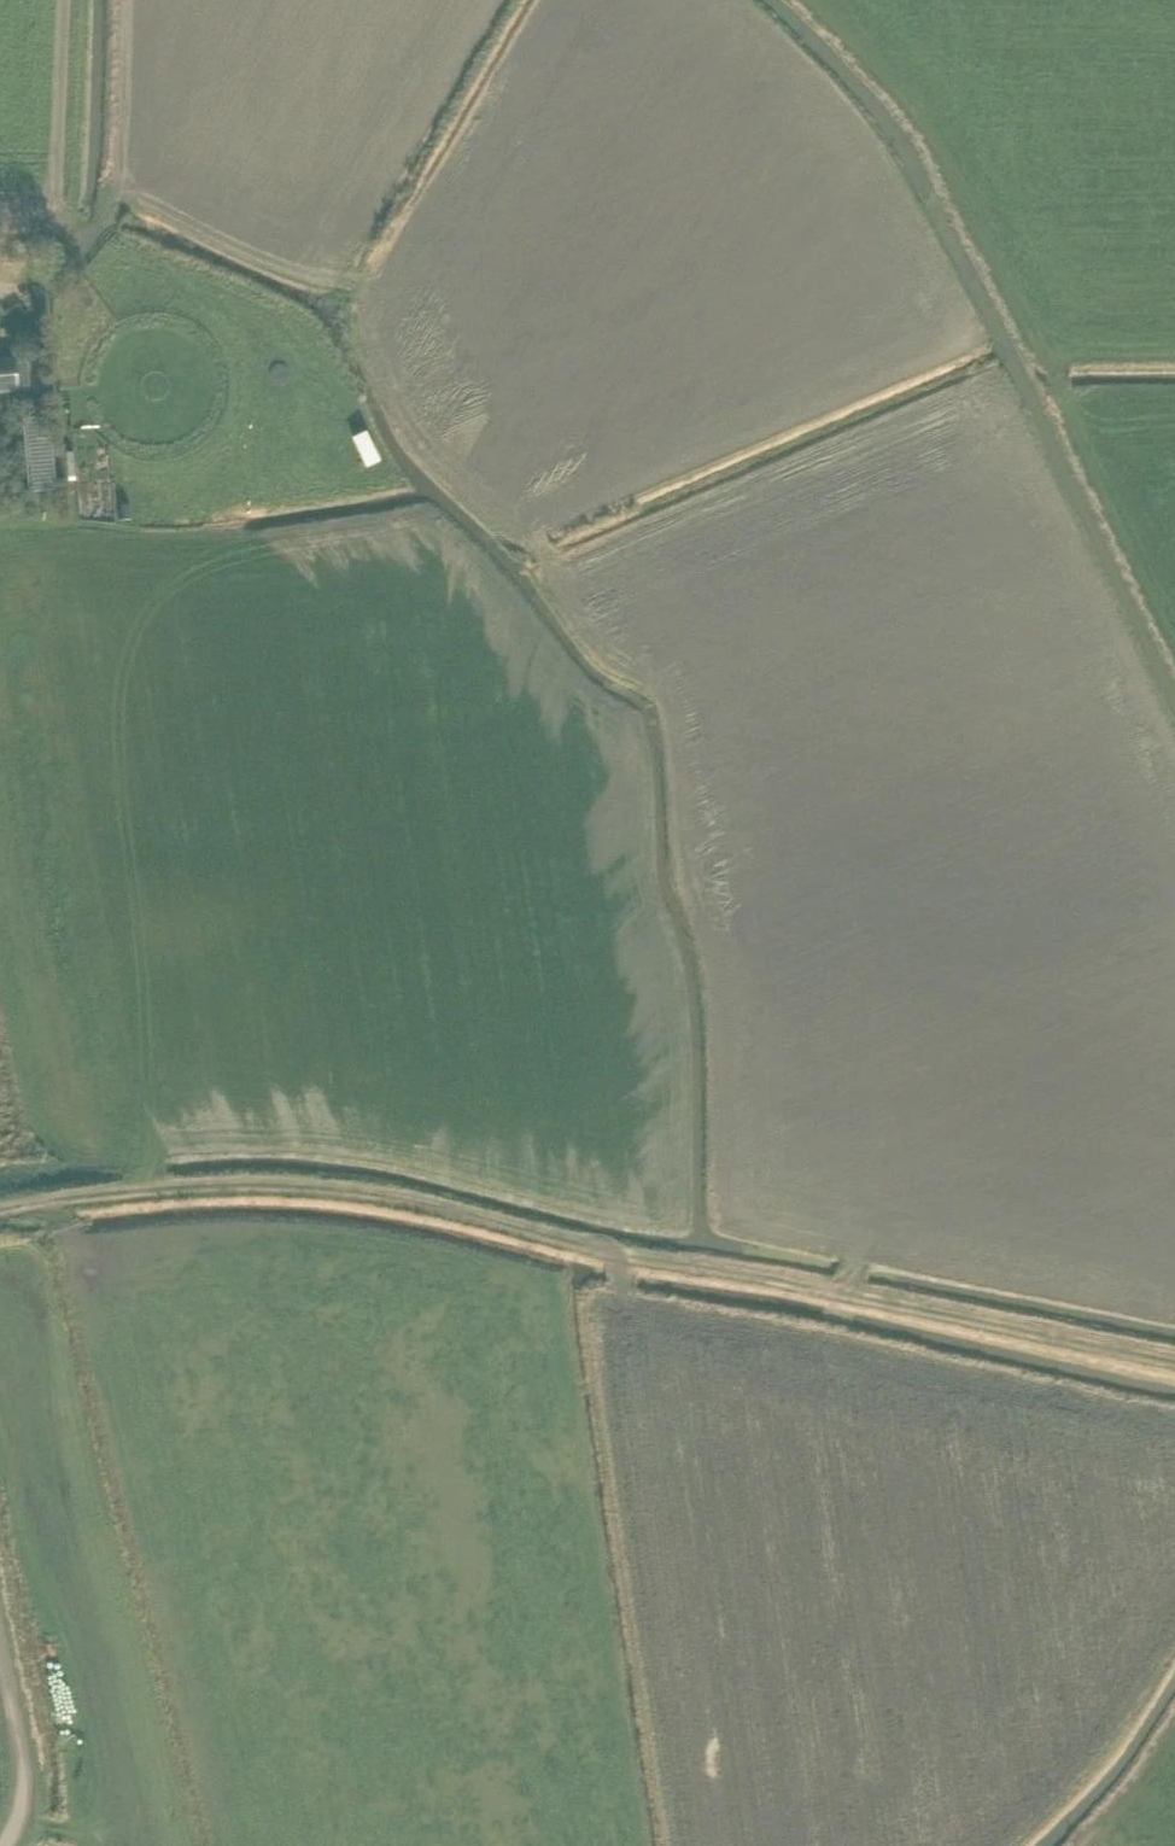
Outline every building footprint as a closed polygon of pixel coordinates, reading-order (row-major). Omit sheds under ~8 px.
[(17,391),(15,363),(0,364),(0,393),(17,391)] [(34,420),(21,421),(27,495),(54,493),(50,440),(36,441),(34,420)] [(369,472),(385,464),(371,432),(354,440),(369,472)]
